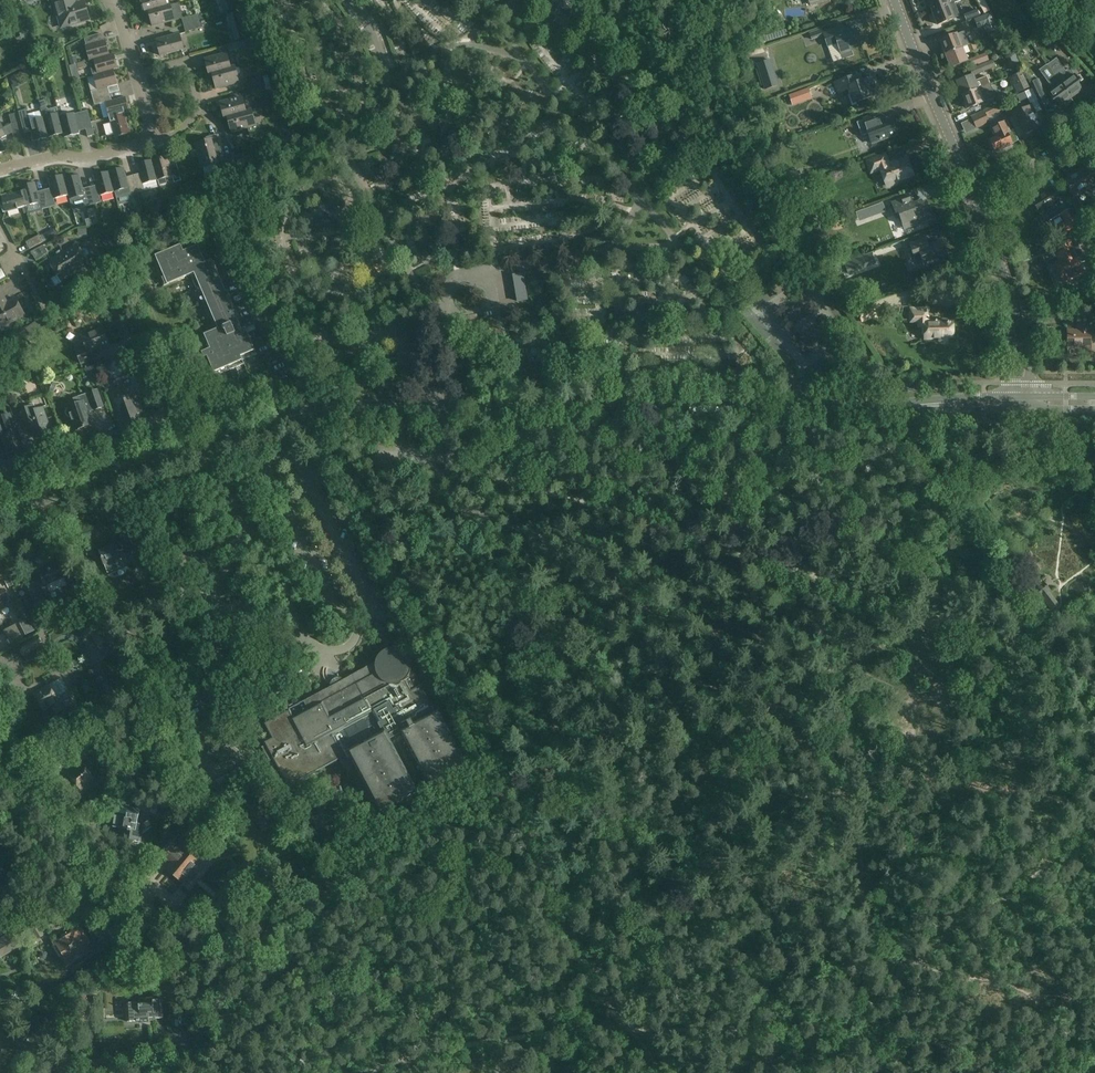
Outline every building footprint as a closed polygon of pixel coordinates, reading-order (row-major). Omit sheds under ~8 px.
[(87,14),(88,14),(89,12),(87,7),(85,6),(85,7),(83,2),(74,5),(73,0),(54,0),(62,26),(69,25),(71,26),(77,24),(78,22),(88,19),(87,14)] [(149,10),(167,5),(165,0),(142,0),(145,11),(149,10)] [(224,11),(236,7),(233,0),(220,0),(224,11)] [(929,5),(930,4),(933,11),(948,5),(956,2),(961,0),(927,0),(929,5)] [(149,10),(153,25),(174,20),(170,4),(167,5),(149,10)] [(948,5),(933,11),(933,12),(931,12),(934,18),(936,18),(938,24),(953,18),(948,5)] [(979,15),(976,9),(963,14),(966,21),(979,15)] [(231,26),(241,23),(238,12),(228,15),(231,26)] [(182,18),(183,25),(201,20),(199,13),(182,18)] [(992,13),(975,19),(978,29),(995,23),(992,13)] [(185,31),(202,27),(201,20),(183,25),(185,31)] [(837,43),(841,54),(844,60),(854,56),(850,47),(861,43),(856,30),(845,34),(842,26),(823,33),(822,28),(809,33),(812,40),(810,41),(811,44),(816,42),(815,39),(824,35),(828,46),(837,43)] [(27,28),(21,31),(24,39),(31,36),(27,28)] [(1051,47),(1057,42),(1049,31),(1043,36),(1051,47)] [(89,60),(93,59),(109,55),(109,54),(105,39),(103,39),(102,34),(84,38),(86,44),(85,45),(89,60)] [(184,50),(179,34),(156,40),(161,56),(184,50)] [(944,54),(961,47),(956,34),(940,40),(943,47),(941,48),(944,54)] [(979,40),(967,45),(970,51),(980,47),(978,42),(980,41),(979,40)] [(228,51),(240,48),(238,42),(226,45),(228,51)] [(961,47),(944,54),(947,61),(948,60),(951,67),(967,61),(961,47)] [(109,55),(93,59),(97,74),(114,70),(118,69),(114,53),(109,54),(109,55)] [(969,67),(989,60),(987,53),(967,60),(969,67)] [(230,69),(230,68),(226,54),(205,59),(209,75),(212,74),(212,73),(230,69)] [(1044,57),(1036,60),(1042,77),(1051,74),(1044,57)] [(981,64),(983,71),(995,66),(993,59),(981,64)] [(771,60),(757,64),(765,90),(779,86),(771,60)] [(86,61),(77,64),(79,69),(88,67),(86,61)] [(1053,73),(1056,76),(1072,97),(1082,90),(1077,83),(1080,81),(1070,68),(1066,71),(1062,66),(1053,73)] [(235,67),(230,68),(230,69),(212,73),(212,74),(216,89),(239,83),(237,75),(241,73),(239,68),(235,68),(235,67)] [(84,71),(86,85),(93,83),(90,70),(84,71)] [(91,92),(93,98),(110,94),(108,87),(117,85),(114,70),(97,74),(93,75),(97,90),(91,92)] [(248,87),(270,81),(268,75),(263,77),(263,76),(246,81),(248,87)] [(960,95),(978,88),(973,75),(957,81),(960,88),(958,89),(960,95)] [(835,82),(838,93),(849,89),(854,103),(880,93),(874,76),(856,83),(853,76),(835,82)] [(1072,97),(1056,76),(1048,82),(1054,90),(1049,94),(1054,101),(1056,99),(1061,105),(1065,102),(1067,105),(1073,101),(1071,98),(1072,97)] [(1017,92),(1029,86),(1025,79),(1014,84),(1017,92)] [(270,81),(248,87),(250,94),(267,89),(266,87),(272,85),(270,81)] [(1042,107),(1050,103),(1040,81),(1031,85),(1042,107)] [(996,97),(990,83),(984,86),(978,88),(960,95),(963,102),(965,102),(968,108),(996,97)] [(1025,92),(1031,103),(1038,100),(1032,88),(1025,92)] [(789,96),(792,106),(812,99),(808,89),(789,96)] [(105,102),(109,117),(124,113),(129,112),(125,97),(112,100),(110,94),(93,98),(95,104),(105,102)] [(224,119),(228,118),(227,117),(246,112),(245,112),(242,97),(220,103),(224,119)] [(42,110),(41,111),(48,137),(63,133),(59,117),(56,107),(49,109),(49,108),(47,108),(45,100),(40,101),(42,110)] [(1014,112),(1024,134),(1038,128),(1032,115),(1036,113),(1032,104),(1014,112)] [(25,133),(31,132),(33,141),(48,137),(41,111),(27,114),(26,110),(19,112),(25,133)] [(81,112),(85,129),(86,129),(88,136),(95,135),(88,110),(81,112)] [(227,117),(228,118),(231,132),(247,128),(250,136),(259,134),(257,124),(255,124),(251,110),(245,112),(246,112),(227,117)] [(989,123),(984,111),(970,117),(976,129),(989,123)] [(79,131),(85,129),(81,112),(75,114),(74,113),(59,117),(63,133),(64,138),(80,134),(79,131)] [(891,117),(881,120),(878,112),(863,118),(864,120),(858,122),(862,135),(869,133),(872,142),(896,134),(891,117)] [(107,135),(113,133),(114,137),(129,133),(124,113),(109,117),(110,123),(104,125),(107,135)] [(1013,129),(1010,131),(1006,121),(991,128),(996,137),(990,139),(992,145),(991,146),(993,152),(995,151),(996,152),(1013,144),(1019,141),(1013,129)] [(6,135),(7,136),(12,133),(15,141),(21,140),(17,122),(15,122),(11,123),(10,124),(1,129),(0,130),(0,139),(6,135)] [(218,163),(225,161),(218,135),(211,137),(211,140),(196,144),(202,168),(218,164),(218,163)] [(232,153),(226,155),(229,167),(223,169),(225,178),(231,176),(230,171),(237,169),(232,153)] [(907,158),(889,164),(885,154),(866,160),(870,172),(879,168),(885,185),(913,175),(907,158)] [(167,156),(152,160),(157,180),(158,180),(160,185),(167,183),(166,178),(173,176),(174,182),(181,180),(177,164),(170,165),(167,156)] [(139,174),(133,175),(138,192),(158,187),(156,180),(157,180),(152,160),(137,164),(139,174)] [(1076,174),(1065,181),(1074,197),(1094,184),(1094,183),(1084,166),(1075,172),(1076,174)] [(124,167),(109,171),(114,192),(116,197),(130,193),(131,194),(138,192),(133,175),(126,177),(124,167)] [(114,192),(109,171),(93,176),(96,185),(90,187),(94,204),(101,202),(99,196),(114,192)] [(803,182),(799,171),(787,175),(791,186),(803,182)] [(48,179),(51,188),(44,190),(49,207),(56,205),(55,199),(69,195),(64,179),(65,179),(64,175),(48,179)] [(79,175),(65,179),(64,179),(69,195),(72,209),(88,205),(94,204),(90,187),(83,189),(79,175)] [(20,187),(21,192),(25,207),(41,203),(43,209),(49,207),(44,190),(37,192),(35,183),(20,187)] [(1062,207),(1058,201),(1050,187),(1036,195),(1038,197),(1033,200),(1043,218),(1062,207)] [(21,192),(1,197),(3,203),(1,203),(3,211),(5,211),(5,212),(22,208),(24,213),(27,212),(25,207),(21,192)] [(922,200),(914,203),(911,195),(891,203),(895,214),(897,213),(901,224),(918,218),(918,220),(931,216),(927,205),(924,205),(922,200)] [(866,209),(870,218),(886,212),(883,202),(866,209)] [(31,211),(35,222),(44,219),(40,208),(31,211)] [(1060,214),(1065,222),(1053,229),(1058,237),(1078,225),(1073,217),(1068,219),(1064,212),(1060,214)] [(1084,261),(1077,243),(1088,239),(1086,234),(1084,235),(1080,225),(1055,241),(1056,245),(1052,247),(1058,262),(1056,263),(1063,283),(1077,277),(1076,275),(1082,273),(1079,263),(1084,261)] [(29,249),(42,242),(38,235),(25,243),(29,249)] [(924,265),(948,257),(942,240),(928,245),(925,238),(910,244),(914,255),(920,253),(924,265)] [(77,244),(62,253),(74,273),(89,264),(85,257),(88,255),(89,252),(87,249),(85,248),(81,251),(77,244)] [(244,365),(242,360),(257,354),(245,327),(243,328),(222,279),(226,277),(218,258),(205,263),(197,244),(183,249),(181,245),(152,257),(164,286),(191,275),(214,331),(201,336),(207,351),(201,353),(203,359),(207,357),(216,377),(244,365)] [(48,253),(43,245),(31,252),(36,260),(48,253)] [(114,249),(103,257),(105,261),(96,267),(102,275),(123,260),(114,249)] [(74,273),(62,253),(48,261),(60,281),(74,273)] [(844,263),(848,274),(876,263),(872,253),(844,263)] [(523,273),(513,275),(517,301),(527,299),(523,273)] [(906,285),(887,289),(889,297),(908,293),(906,285)] [(3,326),(6,327),(9,325),(9,323),(24,315),(15,298),(6,303),(0,290),(0,328),(3,326)] [(862,323),(877,317),(876,314),(877,314),(874,305),(873,305),(872,301),(856,306),(858,310),(857,310),(860,320),(861,319),(862,323)] [(936,320),(929,320),(929,306),(909,306),(909,323),(918,323),(918,327),(924,327),(924,339),(932,339),(932,338),(938,338),(939,341),(947,341),(947,336),(949,336),(951,335),(952,334),(953,332),(953,321),(936,321),(936,320)] [(1091,320),(1077,320),(1077,330),(1068,330),(1068,345),(1081,345),(1081,348),(1091,348),(1091,320)] [(90,351),(109,344),(103,328),(81,336),(85,347),(75,351),(81,364),(93,359),(90,351)] [(100,354),(112,351),(111,346),(99,349),(100,354)] [(96,365),(85,369),(90,384),(101,380),(96,365)] [(128,415),(129,414),(133,423),(146,418),(142,408),(155,403),(148,382),(140,385),(142,391),(124,398),(125,403),(124,404),(123,408),(124,412),(128,415)] [(200,386),(207,407),(216,404),(209,383),(200,386)] [(89,393),(81,396),(87,413),(88,411),(94,409),(94,410),(103,407),(97,390),(89,393)] [(4,392),(0,391),(0,403),(9,407),(4,392)] [(88,414),(87,413),(81,396),(78,397),(80,402),(68,407),(68,409),(67,410),(67,412),(67,414),(69,416),(71,416),(76,430),(91,424),(88,414)] [(34,436),(50,430),(42,408),(35,411),(33,406),(18,411),(23,425),(29,423),(34,436)] [(10,414),(0,417),(0,453),(3,452),(4,455),(13,452),(12,449),(14,448),(9,433),(16,431),(10,414)] [(125,566),(122,558),(119,551),(124,550),(125,552),(131,550),(126,536),(120,538),(121,540),(109,544),(110,547),(100,551),(108,572),(125,566)] [(44,586),(46,585),(65,577),(58,561),(49,565),(51,568),(39,573),(42,579),(44,586)] [(152,580),(163,575),(157,562),(146,567),(152,580)] [(44,586),(42,579),(27,585),(34,602),(50,595),(46,585),(44,586)] [(1045,581),(1027,595),(1033,605),(1042,598),(1051,610),(1059,603),(1049,591),(1051,590),(1045,581)] [(0,591),(0,606),(11,600),(4,589),(0,591)] [(97,645),(108,639),(96,620),(97,619),(95,615),(77,626),(84,638),(90,634),(97,645)] [(16,623),(4,630),(12,644),(23,638),(22,636),(36,629),(30,617),(17,624),(16,623)] [(174,634),(163,635),(164,647),(175,646),(174,634)] [(36,637),(26,643),(31,651),(41,645),(36,637)] [(376,662),(352,675),(337,683),(302,702),(309,714),(294,722),(287,710),(263,723),(272,738),(264,743),(270,755),(267,757),(269,762),(273,760),(287,787),(302,779),(311,774),(309,770),(345,750),(351,760),(359,756),(383,800),(386,799),(389,805),(421,788),(418,782),(421,780),(400,742),(412,736),(435,778),(438,777),(438,778),(464,764),(437,714),(436,715),(413,671),(411,672),(411,670),(412,667),(412,665),(411,662),(410,660),(409,657),(408,655),(406,653),(404,652),(402,650),(400,649),(397,649),(395,648),(392,648),(390,648),(387,649),(385,650),(383,651),(381,653),(379,655),(378,657),(377,659),(376,662)] [(59,717),(63,714),(63,711),(76,703),(69,692),(57,699),(48,686),(33,695),(44,712),(51,708),(56,716),(59,717)] [(100,753),(100,749),(89,734),(66,752),(76,764),(79,767),(68,775),(81,791),(94,780),(99,780),(101,783),(105,783),(107,780),(107,776),(94,776),(92,777),(80,761),(91,752),(94,754),(97,755),(100,753)] [(336,819),(337,817),(336,815),(334,815),(332,811),(329,813),(325,806),(320,808),(322,812),(310,818),(317,832),(323,829),(323,827),(331,823),(332,824),(337,821),(336,819)] [(127,818),(119,817),(115,816),(113,827),(128,830),(127,840),(130,844),(134,841),(141,843),(142,834),(146,830),(144,826),(138,824),(140,810),(128,808),(127,818)] [(274,825),(265,810),(253,817),(262,832),(274,825)] [(193,881),(196,878),(198,873),(191,867),(197,858),(184,847),(188,843),(178,835),(172,842),(170,841),(160,853),(171,862),(165,869),(182,883),(185,879),(190,883),(193,881)] [(30,929),(36,940),(45,935),(38,924),(30,929)] [(0,938),(0,957),(23,944),(12,926),(4,931),(6,934),(0,938)] [(66,964),(83,954),(79,948),(90,942),(81,927),(54,944),(66,964)] [(93,997),(94,1006),(103,1006),(102,996),(93,997)] [(161,1000),(153,1000),(153,999),(138,1000),(138,1002),(126,1003),(127,1022),(137,1021),(140,1021),(140,1022),(149,1021),(149,1018),(155,1017),(155,1018),(162,1018),(161,1000)]
